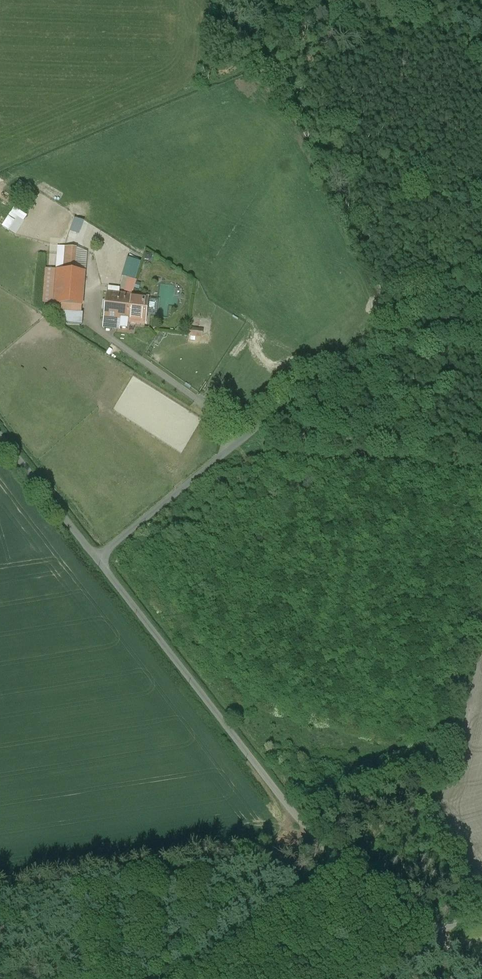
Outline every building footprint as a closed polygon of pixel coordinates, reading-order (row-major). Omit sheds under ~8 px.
[(22,202),(32,188),(22,182),(13,196),(22,202)] [(75,215),(70,229),(80,233),(85,219),(75,215)] [(24,221),(14,218),(9,231),(19,235),(24,221)] [(58,247),(57,269),(77,271),(78,249),(58,247)] [(130,281),(135,282),(139,269),(129,266),(126,276),(131,277),(130,281)] [(77,271),(57,269),(54,301),(81,303),(84,271),(77,271)] [(148,296),(106,291),(104,318),(126,321),(146,323),(148,296)] [(126,321),(104,318),(104,326),(125,328),(126,321)] [(192,329),(190,339),(203,341),(205,331),(192,329)]
